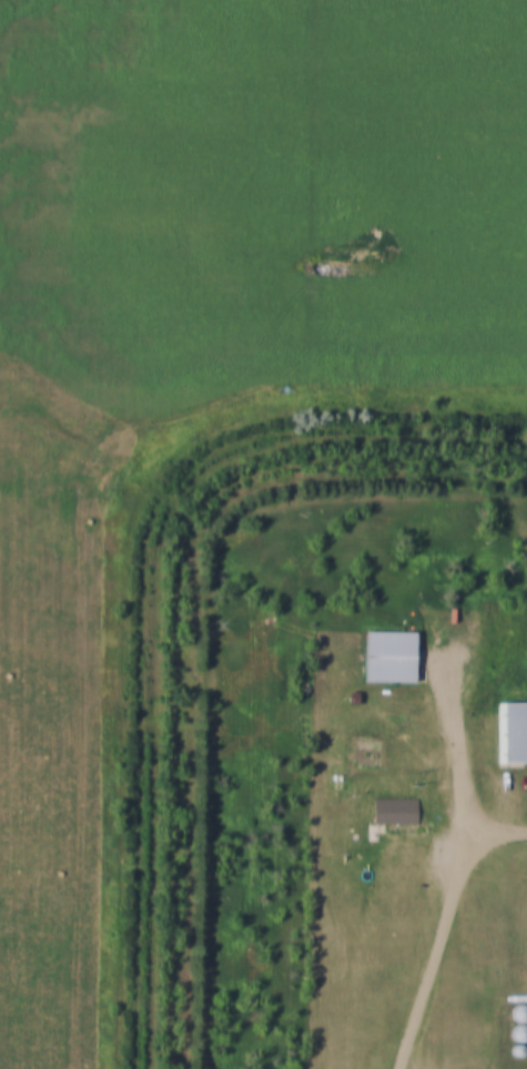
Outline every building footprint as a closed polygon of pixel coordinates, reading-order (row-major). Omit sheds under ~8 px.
[(367,622),(416,622),(415,674),(367,673),(367,622)] [(501,696),(526,696),(526,757),(501,757),(501,696)] [(375,791),(418,791),(418,815),(375,815),(375,791)] [(526,1014),(526,1012),(526,999),(526,998),(521,997),(517,998),(514,1001),(513,1006),(514,1010),(517,1014),(521,1015),(526,1014)] [(526,1034),(526,1032),(526,1019),(526,1018),(521,1017),(517,1018),(514,1021),(513,1026),(514,1030),(517,1034),(521,1035),(526,1034)] [(519,1049),(523,1048),(525,1046),(525,1042),(525,1039),(523,1037),(519,1036),(516,1037),(514,1039),(513,1042),(514,1046),(516,1048),(519,1049)]
